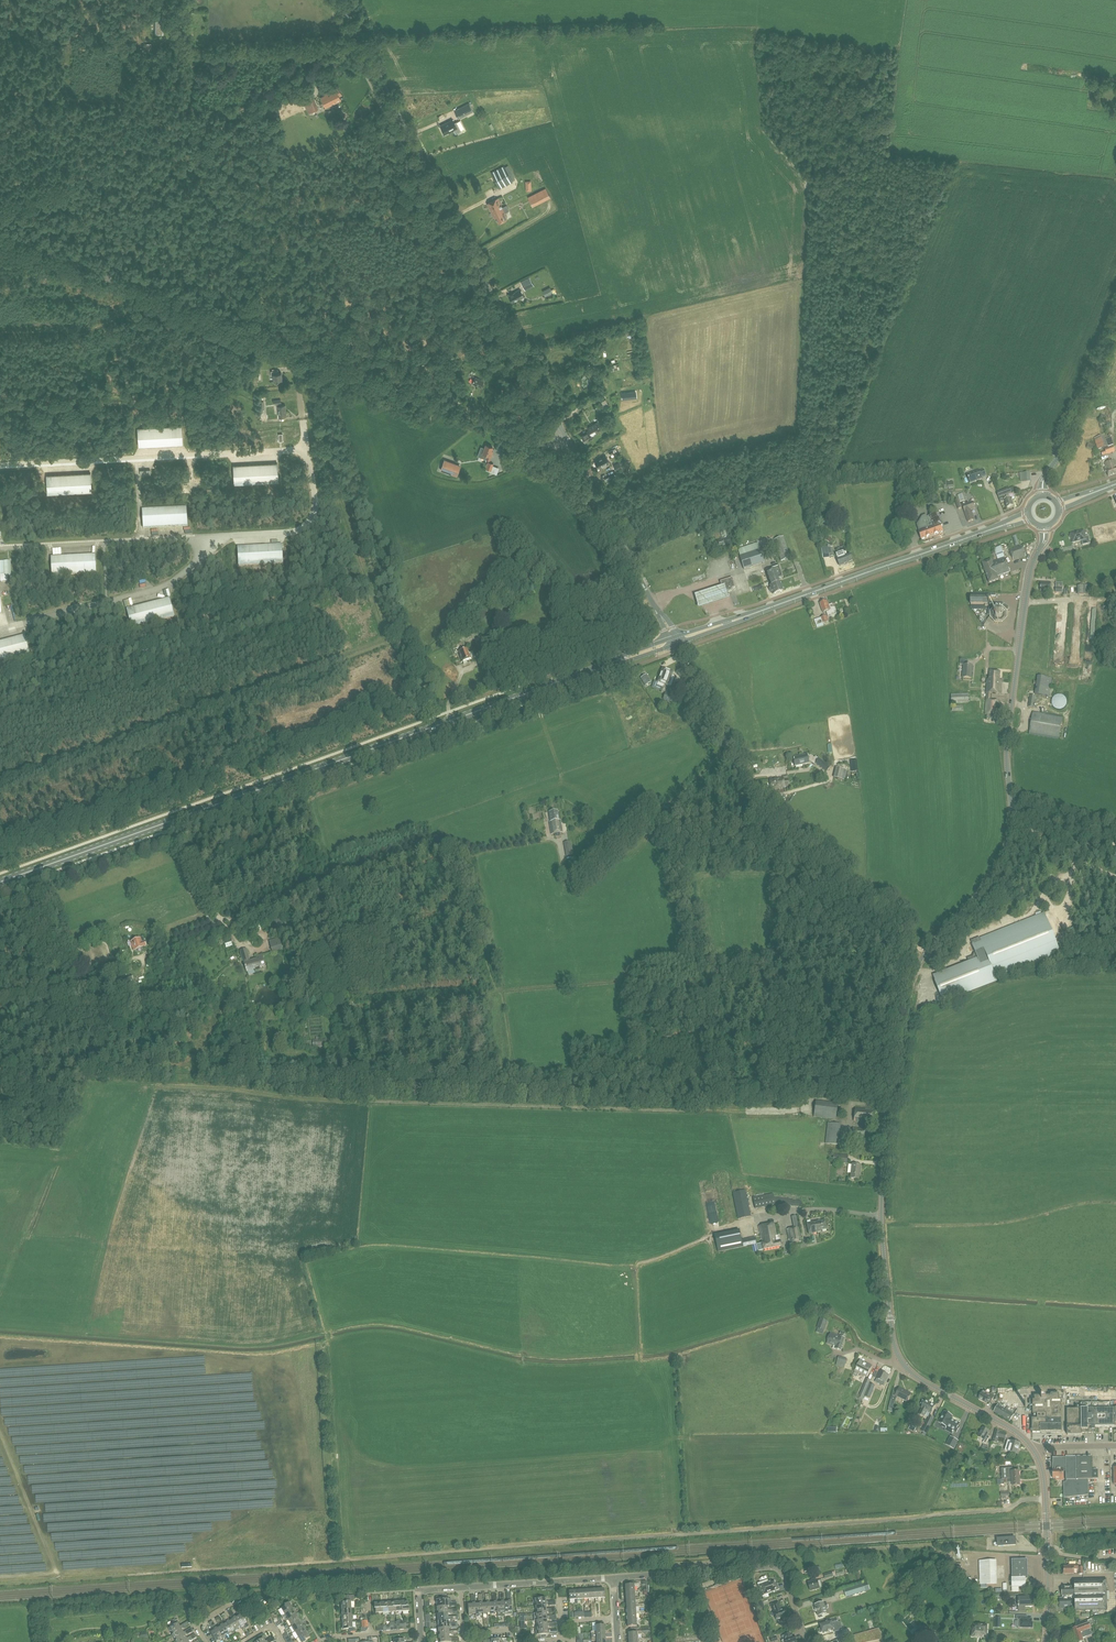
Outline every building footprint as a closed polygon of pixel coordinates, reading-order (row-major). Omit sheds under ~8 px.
[(160,35),(168,35),(168,13),(160,13),(160,35)] [(341,100),(339,96),(341,95),(338,88),(324,94),(325,95),(321,97),(325,107),(341,100)] [(309,113),(317,109),(312,99),(303,103),(309,113)] [(458,119),(473,111),(469,103),(454,110),(458,119)] [(453,119),(441,125),(440,125),(445,133),(448,131),(449,132),(454,130),(456,133),(461,131),(456,122),(454,123),(453,119)] [(513,182),(504,166),(491,173),(499,189),(513,182)] [(503,190),(506,195),(515,191),(512,185),(503,190)] [(543,192),(530,198),(534,206),(552,198),(548,189),(543,191),(543,192)] [(498,198),(487,204),(494,217),(495,216),(499,223),(507,219),(504,212),(505,212),(498,198)] [(550,287),(542,291),(545,296),(553,292),(550,287)] [(519,299),(522,297),(524,296),(520,289),(515,291),(516,292),(508,296),(512,302),(519,298),(519,299)] [(274,382),(282,380),(281,373),(278,373),(278,370),(270,371),(271,376),(273,376),(274,382)] [(484,381),(476,377),(474,379),(473,379),(471,383),(481,388),(484,381)] [(281,399),(273,400),(274,404),(276,403),(276,407),(278,406),(279,417),(287,416),(285,405),(281,406),(281,399)] [(609,405),(605,399),(601,401),(604,408),(609,405)] [(593,438),(591,435),(594,433),(593,433),(601,429),(597,422),(590,426),(590,427),(588,429),(589,430),(586,432),(587,433),(581,436),(584,442),(593,438)] [(137,428),(138,447),(183,445),(182,425),(137,428)] [(1107,446),(1104,435),(1094,438),(1097,449),(1107,446)] [(1105,439),(1108,447),(1114,445),(1111,437),(1105,439)] [(492,447),(486,444),(484,448),(481,447),(477,456),(489,460),(493,451),(491,450),(492,447)] [(1104,449),(1105,450),(1101,452),(1102,456),(1106,454),(1106,455),(1115,451),(1113,446),(1104,449)] [(595,461),(598,467),(602,465),(603,466),(610,463),(606,455),(595,461)] [(457,474),(461,463),(445,458),(441,468),(457,474)] [(1114,460),(1104,463),(1106,468),(1104,469),(1105,472),(1106,471),(1108,476),(1115,473),(1115,464),(1114,460)] [(613,465),(616,472),(622,468),(619,462),(613,465)] [(278,463),(233,465),(234,485),(279,482),(278,463)] [(979,469),(967,474),(970,483),(971,483),(978,481),(978,480),(983,479),(982,477),(986,476),(984,469),(980,470),(979,469)] [(91,473),(46,475),(47,494),(92,492),(91,473)] [(1007,508),(1013,506),(1010,497),(1009,498),(1008,493),(1011,492),(1009,488),(997,493),(1001,503),(1005,501),(1007,508)] [(973,502),(962,505),(968,521),(974,519),(970,510),(975,508),(973,502)] [(143,528),(188,526),(187,507),(142,509),(143,528)] [(926,530),(919,532),(922,539),(942,532),(941,526),(942,526),(942,524),(941,524),(939,517),(937,517),(936,513),(927,517),(928,522),(926,522),(928,527),(925,528),(926,530)] [(1070,534),(1071,534),(1070,536),(1070,537),(1070,538),(1072,539),(1073,542),(1081,540),(1082,545),(1090,543),(1088,535),(1085,536),(1083,530),(1070,534)] [(722,539),(717,540),(719,546),(722,545),(723,546),(728,545),(728,543),(731,542),(727,531),(720,533),(722,539)] [(790,558),(784,537),(774,540),(781,561),(790,558)] [(744,569),(765,562),(761,549),(760,549),(758,543),(738,549),(740,556),(744,569)] [(282,544),(237,546),(238,566),(283,563),(282,544)] [(1026,556),(1022,545),(1010,550),(1014,560),(1026,556)] [(840,566),(848,563),(848,562),(852,560),(850,554),(846,556),(844,552),(836,555),(840,566)] [(48,567),(51,567),(52,576),(96,574),(95,554),(51,557),(51,560),(48,560),(48,567)] [(726,555),(717,559),(719,564),(729,559),(726,555)] [(1005,558),(992,562),(992,560),(982,563),(989,582),(998,579),(997,576),(1010,571),(1005,558)] [(3,585),(11,585),(10,563),(3,563),(3,585)] [(773,594),(783,591),(780,582),(779,582),(777,578),(782,576),(779,565),(766,570),(771,585),(770,586),(773,594)] [(724,586),(725,587),(726,590),(728,592),(731,591),(732,588),(735,587),(732,578),(720,582),(722,587),(724,586)] [(1040,592),(1051,593),(1051,582),(1041,581),(1040,592)] [(496,596),(503,602),(507,598),(509,600),(511,597),(502,589),(503,589),(498,584),(495,587),(491,582),(486,587),(493,594),(494,592),(497,595),(496,596)] [(699,607),(728,598),(725,585),(695,595),(699,607)] [(1080,585),(1080,588),(1078,588),(1079,594),(1087,594),(1087,587),(1086,587),(1086,585),(1080,585)] [(170,598),(126,608),(131,628),(175,616),(170,598)] [(827,601),(820,604),(823,612),(826,611),(828,616),(837,613),(835,607),(833,607),(832,604),(829,605),(827,601)] [(1004,605),(989,605),(989,614),(994,614),(994,615),(994,616),(994,617),(994,618),(995,619),(996,619),(996,620),(997,620),(998,620),(999,620),(1000,620),(1001,620),(1002,619),(1003,618),(1003,617),(1004,616),(1004,615),(1004,614),(1006,614),(1009,609),(1004,605)] [(10,625),(6,608),(0,609),(0,627),(10,625)] [(473,625),(480,631),(482,628),(481,626),(480,627),(475,623),(473,625)] [(0,641),(0,661),(30,653),(25,635),(0,641)] [(463,651),(463,650),(461,647),(462,647),(460,642),(451,645),(453,650),(457,648),(462,662),(463,662),(464,664),(467,663),(466,661),(471,659),(471,657),(474,656),(472,652),(469,653),(467,649),(463,651)] [(963,678),(972,678),(972,665),(968,665),(968,660),(960,660),(960,664),(963,665),(963,678)] [(663,684),(664,684),(669,670),(663,668),(661,672),(660,672),(659,675),(660,676),(657,682),(658,682),(657,685),(662,687),(663,684)] [(673,672),(669,670),(664,684),(668,686),(668,685),(671,686),(674,677),(671,676),(673,672)] [(1000,680),(1000,671),(990,671),(989,679),(987,679),(985,714),(987,714),(987,719),(997,719),(997,715),(999,715),(1000,701),(991,700),(992,693),(1001,694),(1002,680),(1000,680)] [(651,682),(646,674),(641,678),(646,685),(651,682)] [(1054,688),(1050,687),(1052,678),(1038,676),(1035,695),(1049,697),(1052,697),(1054,688)] [(657,685),(658,682),(657,682),(654,681),(652,687),(661,691),(662,687),(657,685)] [(674,695),(665,692),(663,699),(672,702),(674,695)] [(951,694),(951,703),(969,702),(968,694),(951,694)] [(1065,707),(1066,706),(1066,705),(1067,704),(1067,703),(1067,702),(1067,701),(1067,700),(1066,699),(1066,698),(1065,697),(1065,696),(1064,696),(1063,695),(1062,695),(1061,694),(1060,694),(1059,694),(1058,694),(1057,695),(1056,695),(1055,695),(1055,696),(1054,696),(1054,697),(1053,697),(1053,698),(1052,699),(1052,700),(1052,701),(1052,702),(1052,703),(1052,704),(1052,705),(1053,706),(1054,707),(1054,708),(1055,708),(1055,709),(1056,709),(1057,709),(1058,709),(1058,710),(1059,710),(1060,710),(1061,710),(1061,709),(1062,709),(1063,709),(1064,708),(1065,707)] [(1058,739),(1062,716),(1033,711),(1029,734),(1058,739)] [(815,764),(827,772),(830,767),(819,758),(818,759),(816,756),(814,758),(811,755),(807,756),(807,755),(793,757),(794,766),(809,763),(808,761),(810,761),(815,764)] [(836,767),(833,777),(842,779),(844,769),(836,767)] [(789,786),(790,783),(790,781),(788,778),(784,779),(783,778),(769,779),(770,787),(777,786),(777,788),(779,788),(784,788),(784,787),(789,786)] [(561,819),(559,820),(558,810),(549,812),(550,821),(549,821),(551,834),(563,832),(561,819)] [(564,842),(566,856),(573,855),(571,841),(564,842)] [(1059,949),(1049,925),(1044,912),(980,938),(980,937),(971,941),(972,944),(975,952),(973,956),(967,958),(968,961),(934,975),(945,1001),(996,981),(995,978),(1059,949)] [(131,942),(134,950),(146,945),(143,938),(131,942)] [(224,941),(226,947),(233,945),(230,938),(224,941)] [(269,941),(272,951),(272,952),(283,949),(279,938),(269,941)] [(263,967),(265,966),(262,955),(256,957),(257,959),(250,961),(247,949),(240,951),(247,972),(253,970),(254,970),(255,971),(256,971),(257,971),(258,970),(259,970),(260,970),(261,969),(262,968),(263,967)] [(326,1040),(326,1039),(322,1039),(322,1036),(316,1037),(316,1039),(313,1040),(313,1047),(317,1047),(317,1049),(320,1049),(320,1047),(327,1046),(327,1045),(329,1045),(329,1040),(326,1040)] [(816,1100),(814,1116),(814,1117),(836,1119),(838,1103),(816,1100)] [(871,1123),(873,1110),(865,1109),(855,1108),(854,1121),(864,1122),(871,1123)] [(825,1143),(838,1145),(841,1124),(828,1122),(825,1143)] [(864,1139),(865,1129),(853,1127),(852,1137),(864,1139)] [(844,1165),(844,1163),(847,1163),(848,1155),(834,1154),(833,1162),(833,1164),(844,1165)] [(859,1179),(860,1164),(852,1164),(850,1178),(859,1179)] [(751,1216),(745,1190),(733,1193),(738,1219),(751,1216)] [(802,1200),(793,1200),(793,1199),(774,1197),(773,1193),(753,1197),(755,1209),(775,1205),(775,1203),(793,1205),(792,1206),(801,1206),(802,1200)] [(802,1242),(796,1216),(792,1216),(794,1228),(787,1229),(789,1244),(802,1242)] [(827,1229),(825,1220),(807,1224),(809,1234),(821,1231),(820,1230),(827,1229)] [(781,1246),(780,1241),(779,1235),(776,1236),(774,1223),(759,1226),(761,1239),(762,1239),(762,1242),(762,1243),(756,1244),(758,1250),(781,1246)] [(714,1234),(718,1251),(757,1244),(755,1237),(741,1239),(739,1230),(714,1234)] [(820,1319),(817,1328),(825,1331),(827,1321),(820,1319)] [(841,1351),(845,1338),(831,1334),(830,1336),(828,1336),(827,1339),(828,1341),(827,1343),(834,1345),(833,1348),(841,1351)] [(860,1360),(857,1367),(854,1371),(866,1377),(872,1366),(860,1360)] [(883,1386),(889,1375),(880,1370),(876,1378),(877,1379),(876,1381),(877,1382),(877,1383),(883,1386)] [(862,1401),(866,1390),(868,1388),(871,1380),(866,1378),(863,1386),(862,1388),(858,1399),(862,1401)] [(889,1408),(888,1411),(892,1412),(893,1409),(895,1401),(897,1397),(907,1402),(911,1394),(899,1388),(895,1395),(892,1395),(891,1399),(889,1408)] [(990,1401),(994,1393),(992,1392),(991,1394),(986,1392),(986,1393),(983,1391),(979,1399),(986,1403),(988,1400),(990,1401)] [(1035,1400),(1031,1400),(1029,1400),(1030,1404),(1030,1409),(1033,1409),(1033,1411),(1033,1414),(1033,1419),(1032,1419),(1032,1433),(1040,1433),(1040,1432),(1062,1432),(1061,1399),(1059,1399),(1059,1395),(1058,1394),(1051,1394),(1051,1396),(1035,1396),(1035,1400)] [(935,1405),(925,1401),(923,1400),(921,1404),(923,1405),(922,1408),(919,1413),(923,1415),(925,1410),(931,1413),(935,1405)] [(994,1412),(1002,1416),(1006,1410),(1000,1407),(1001,1406),(998,1404),(997,1405),(997,1406),(994,1412)] [(1115,1423),(1115,1408),(1081,1408),(1081,1405),(1076,1406),(1076,1409),(1067,1409),(1067,1435),(1082,1435),(1082,1433),(1095,1433),(1095,1426),(1115,1426),(1115,1423)] [(1010,1421),(1012,1417),(1013,1415),(1012,1414),(1009,1412),(1010,1412),(1007,1410),(1006,1410),(1002,1416),(1004,1418),(1010,1421)] [(948,1427),(957,1432),(959,1428),(958,1427),(960,1423),(949,1418),(950,1415),(944,1412),(939,1422),(943,1425),(942,1427),(947,1429),(948,1427)] [(928,1428),(929,1426),(934,1418),(929,1416),(924,1426),(928,1428)] [(986,1444),(990,1437),(987,1435),(989,1431),(983,1427),(981,1430),(980,1430),(977,1436),(984,1440),(983,1442),(986,1444)] [(997,1441),(1004,1443),(1005,1439),(1006,1434),(996,1431),(993,1442),(997,1443),(997,1441)] [(945,1445),(954,1449),(959,1440),(950,1436),(945,1445)] [(1017,1454),(1020,1444),(1008,1440),(1005,1450),(1017,1454)] [(1064,1498),(1073,1497),(1088,1495),(1088,1482),(1076,1482),(1076,1480),(1086,1480),(1086,1479),(1098,1479),(1097,1470),(1092,1470),(1092,1457),(1081,1457),(1052,1457),(1052,1468),(1053,1468),(1053,1478),(1059,1478),(1059,1479),(1063,1480),(1063,1471),(1066,1471),(1066,1480),(1066,1482),(1063,1482),(1064,1498)] [(1008,1479),(1012,1479),(1011,1472),(1013,1471),(1013,1468),(1001,1469),(1002,1479),(1008,1479)] [(1016,1545),(1015,1537),(997,1539),(997,1547),(1016,1545)] [(979,1561),(980,1584),(980,1588),(987,1588),(987,1584),(997,1584),(996,1560),(979,1561)] [(1027,1560),(1024,1560),(1012,1560),(1013,1579),(1012,1579),(1012,1583),(1010,1583),(1010,1586),(1012,1586),(1012,1592),(1016,1592),(1016,1587),(1025,1587),(1025,1579),(1027,1579),(1027,1560)] [(1079,1569),(1078,1565),(1068,1565),(1068,1567),(1064,1567),(1064,1574),(1074,1574),(1074,1569),(1079,1569)] [(771,1592),(778,1590),(779,1589),(777,1583),(776,1583),(775,1580),(771,1581),(771,1580),(768,1581),(768,1579),(757,1583),(762,1596),(771,1593),(771,1592)] [(817,1581),(816,1581),(815,1579),(811,1580),(812,1582),(808,1583),(811,1591),(820,1588),(817,1581)] [(1109,1591),(1106,1591),(1106,1579),(1074,1580),(1074,1587),(1062,1587),(1062,1595),(1063,1595),(1063,1598),(1060,1598),(1060,1609),(1065,1608),(1065,1609),(1071,1609),(1071,1604),(1072,1604),(1072,1601),(1071,1601),(1071,1598),(1075,1598),(1075,1611),(1107,1610),(1107,1600),(1110,1600),(1109,1591)] [(870,1590),(868,1582),(836,1592),(838,1599),(870,1590)] [(635,1591),(634,1591),(634,1586),(639,1586),(639,1583),(634,1583),(634,1584),(625,1585),(625,1592),(635,1591)] [(596,1589),(590,1590),(590,1599),(591,1599),(596,1598),(596,1603),(598,1603),(598,1598),(597,1598),(596,1589)] [(604,1589),(596,1589),(597,1598),(598,1598),(602,1598),(603,1603),(605,1603),(605,1597),(604,1597),(604,1589)] [(583,1590),(576,1591),(577,1600),(582,1599),(582,1604),(584,1604),(584,1599),(583,1599),(583,1590)] [(590,1590),(583,1590),(583,1599),(584,1599),(588,1599),(589,1604),(591,1604),(591,1599),(590,1599),(590,1590)] [(625,1592),(626,1599),(635,1598),(635,1597),(635,1593),(639,1593),(639,1590),(634,1591),(635,1591),(625,1592)] [(575,1605),(577,1604),(578,1604),(577,1600),(576,1591),(569,1591),(569,1600),(575,1600),(575,1605)] [(1032,1598),(1018,1598),(1018,1594),(1016,1594),(1008,1594),(1008,1599),(1015,1598),(1016,1607),(1018,1609),(1019,1612),(1026,1612),(1026,1607),(1032,1607),(1032,1598)] [(351,1608),(351,1601),(352,1601),(354,1598),(354,1595),(344,1596),(344,1603),(341,1603),(341,1608),(340,1608),(340,1610),(342,1610),(347,1609),(347,1608),(351,1608)] [(441,1596),(436,1597),(437,1600),(437,1607),(448,1606),(452,1606),(452,1602),(451,1602),(451,1599),(448,1599),(447,1596),(441,1596)] [(626,1599),(626,1606),(635,1605),(635,1604),(635,1600),(640,1600),(640,1597),(635,1597),(635,1598),(626,1599)] [(546,1598),(535,1599),(535,1606),(546,1606),(550,1605),(556,1605),(555,1601),(550,1601),(548,1601),(546,1602),(546,1598)] [(396,1600),(394,1600),(394,1602),(395,1607),(396,1607),(396,1612),(403,1611),(403,1607),(401,1607),(401,1600),(401,1601),(396,1602),(396,1600)] [(403,1600),(401,1600),(401,1607),(403,1607),(403,1611),(410,1611),(409,1607),(408,1607),(408,1601),(403,1601),(403,1600)] [(376,1613),(383,1613),(383,1608),(381,1608),(381,1601),(381,1603),(376,1603),(376,1602),(374,1602),(374,1609),(376,1609),(376,1613)] [(383,1601),(381,1601),(381,1608),(383,1608),(383,1613),(389,1612),(389,1608),(388,1608),(388,1601),(388,1602),(383,1602),(383,1601)] [(390,1601),(388,1601),(388,1608),(389,1608),(389,1612),(395,1612),(395,1614),(396,1614),(396,1612),(396,1607),(395,1607),(394,1602),(390,1602),(390,1601)] [(281,1616),(285,1614),(288,1612),(288,1611),(294,1608),(293,1608),(291,1604),(292,1603),(291,1602),(285,1605),(285,1606),(278,1610),(281,1616)] [(787,1617),(784,1609),(781,1610),(778,1602),(772,1604),(775,1612),(774,1613),(776,1620),(778,1619),(779,1622),(783,1621),(782,1620),(785,1618),(787,1617)] [(818,1616),(819,1615),(819,1618),(823,1617),(822,1614),(827,1613),(826,1609),(828,1608),(827,1603),(824,1604),(824,1602),(815,1604),(816,1608),(816,1609),(817,1612),(818,1616)] [(626,1606),(627,1612),(636,1612),(636,1611),(636,1607),(640,1607),(644,1607),(644,1605),(643,1605),(643,1604),(640,1604),(635,1604),(635,1605),(626,1606)] [(448,1606),(437,1607),(437,1611),(438,1611),(439,1614),(448,1614),(452,1613),(452,1609),(448,1609),(448,1606),(452,1606),(448,1606)] [(285,1614),(288,1620),(292,1618),(292,1617),(296,1614),(294,1610),(295,1609),(294,1608),(288,1611),(288,1612),(285,1614)] [(341,1616),(342,1616),(348,1616),(348,1615),(352,1614),(351,1608),(347,1608),(347,1609),(342,1610),(342,1614),(341,1614),(341,1616)] [(239,1616),(236,1618),(242,1627),(244,1626),(246,1628),(249,1626),(244,1616),(247,1615),(243,1609),(237,1613),(239,1616)] [(233,1620),(230,1621),(235,1631),(242,1627),(236,1618),(231,1610),(228,1612),(233,1620)] [(627,1612),(627,1619),(636,1619),(636,1618),(636,1614),(644,1613),(644,1611),(640,1611),(636,1611),(636,1612),(627,1612)] [(230,1621),(225,1613),(222,1615),(226,1623),(224,1625),(229,1635),(235,1631),(230,1621)] [(288,1620),(292,1626),(296,1624),(295,1623),(300,1620),(297,1616),(298,1615),(298,1613),(296,1614),(292,1617),(292,1618),(288,1620)] [(341,1623),(342,1623),(348,1623),(348,1621),(352,1621),(352,1614),(348,1615),(348,1616),(342,1616),(342,1621),(341,1621),(341,1623)] [(1018,1620),(1018,1628),(1033,1628),(1033,1623),(1032,1623),(1032,1620),(1027,1620),(1027,1616),(1016,1616),(1016,1620),(1018,1620)] [(641,1620),(641,1618),(636,1618),(636,1619),(627,1619),(628,1627),(637,1626),(637,1625),(636,1621),(641,1620)] [(292,1626),(295,1632),(299,1629),(298,1629),(303,1626),(301,1621),(302,1621),(301,1619),(300,1620),(295,1623),(296,1624),(292,1626)] [(837,1623),(836,1619),(831,1620),(821,1623),(822,1628),(819,1629),(820,1633),(823,1632),(824,1633),(834,1630),(833,1624),(837,1623)] [(217,1641),(223,1638),(217,1629),(213,1621),(209,1623),(212,1627),(213,1630),(210,1631),(217,1641)] [(353,1628),(352,1623),(352,1621),(348,1621),(348,1623),(342,1623),(343,1628),(341,1628),(341,1630),(348,1630),(348,1631),(355,1631),(355,1628),(353,1628)] [(169,1629),(172,1635),(185,1628),(183,1624),(181,1625),(179,1622),(173,1626),(169,1629)] [(222,1622),(218,1624),(220,1627),(217,1629),(223,1638),(229,1635),(224,1625),(222,1622)] [(295,1632),(298,1638),(302,1635),(302,1634),(307,1631),(304,1627),(305,1627),(304,1625),(303,1626),(298,1629),(299,1629),(295,1632)] [(591,1631),(591,1633),(591,1634),(596,1634),(596,1633),(605,1632),(605,1625),(596,1626),(596,1631),(591,1631)] [(1082,1636),(1086,1634),(1082,1626),(1080,1627),(1080,1625),(1073,1628),(1078,1638),(1077,1638),(1079,1641),(1084,1641),(1082,1636)] [(986,1627),(978,1626),(978,1630),(974,1629),(974,1630),(972,1630),(972,1635),(973,1635),(973,1637),(978,1637),(980,1637),(980,1638),(982,1638),(982,1636),(986,1637),(986,1635),(987,1635),(987,1630),(986,1630),(986,1627)] [(537,1628),(535,1628),(536,1635),(537,1635),(540,1635),(546,1634),(552,1634),(552,1630),(548,1630),(548,1627),(552,1627),(538,1628),(537,1628)] [(927,1639),(932,1635),(925,1627),(920,1631),(927,1639)] [(182,1629),(185,1628),(172,1635),(176,1641),(189,1634),(187,1630),(184,1632),(182,1629)] [(849,1638),(850,1641),(874,1641),(885,1640),(879,1629),(849,1638)] [(307,1631),(302,1634),(302,1635),(298,1638),(301,1641),(305,1641),(306,1641),(305,1640),(310,1637),(308,1633),(309,1632),(308,1631),(307,1631)] [(637,1639),(637,1638),(637,1634),(642,1634),(642,1631),(637,1632),(628,1633),(628,1640),(637,1639)] [(605,1639),(605,1632),(596,1633),(596,1634),(596,1638),(592,1638),(592,1641),(597,1640),(596,1640),(605,1639)] [(189,1634),(176,1641),(189,1641),(192,1640),(190,1636),(187,1638),(186,1636),(189,1634)] [(794,1636),(791,1637),(790,1634),(784,1635),(782,1636),(783,1640),(782,1641),(796,1641),(794,1636)] [(1109,1641),(1108,1635),(1107,1635),(1102,1636),(1102,1634),(1098,1634),(1099,1641),(1103,1641),(1109,1641)]
